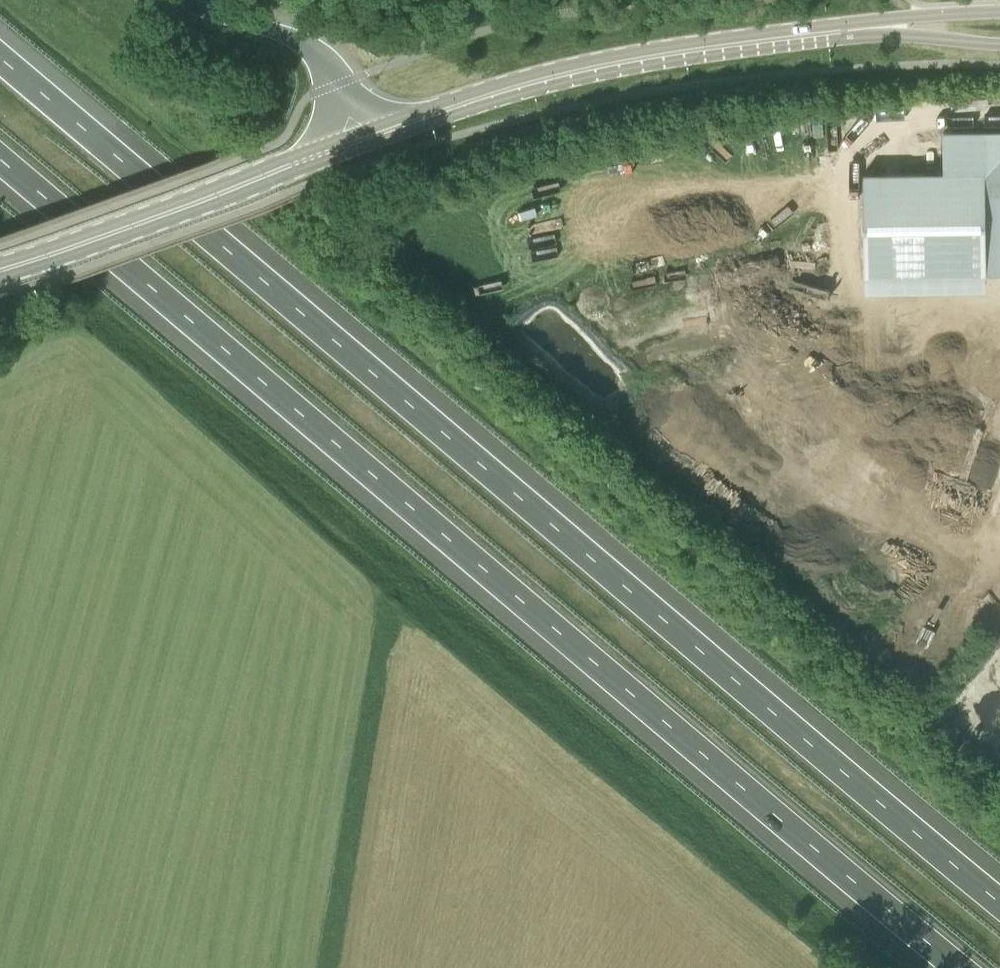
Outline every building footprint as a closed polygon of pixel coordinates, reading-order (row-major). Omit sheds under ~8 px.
[(945,132),(945,172),(865,174),(865,194),(866,276),(999,274),(999,131),(945,132)]
